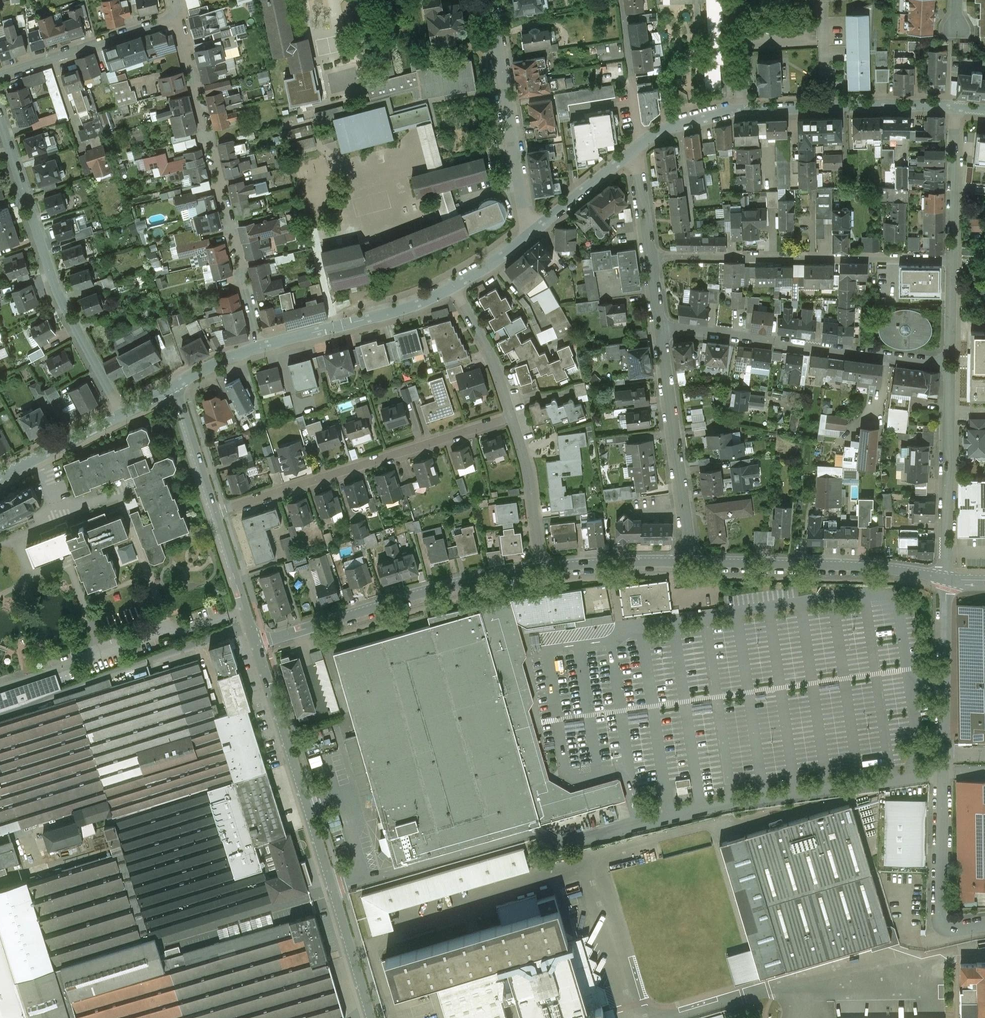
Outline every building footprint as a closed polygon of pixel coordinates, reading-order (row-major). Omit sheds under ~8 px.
[(118,2),(118,0),(109,0),(102,2),(108,27),(123,23),(122,19),(131,17),(126,0),(118,2)] [(137,3),(140,14),(140,15),(158,11),(156,0),(136,0),(137,3)] [(189,10),(200,8),(200,7),(198,0),(186,0),(189,10)] [(276,55),(290,53),(295,76),(285,78),(291,106),(322,100),(315,66),(313,67),(307,39),(292,41),(284,0),(264,0),(276,55)] [(442,7),(441,0),(424,0),(426,17),(428,16),(432,41),(433,41),(434,47),(445,45),(444,42),(455,40),(454,34),(459,33),(462,35),(466,34),(468,32),(467,28),(464,27),(463,20),(464,20),(462,10),(459,11),(458,4),(442,7)] [(517,13),(527,12),(528,15),(534,14),(533,11),(542,9),(541,0),(515,0),(517,13)] [(627,13),(644,10),(643,10),(642,0),(625,0),(627,13)] [(706,0),(670,0),(670,3),(694,3),(697,68),(704,68),(704,63),(703,49),(709,49),(709,44),(703,45),(702,31),(708,30),(708,26),(702,26),(700,3),(706,1),(706,0)] [(704,63),(704,68),(705,68),(706,89),(706,90),(721,89),(721,88),(720,63),(725,62),(724,62),(724,49),(724,44),(723,30),(723,26),(721,1),(722,1),(722,0),(706,0),(706,1),(707,1),(709,26),(708,26),(708,30),(709,30),(709,44),(709,49),(710,49),(710,63),(704,63)] [(907,33),(932,34),(933,19),(935,19),(935,13),(934,13),(934,0),(909,0),(907,33)] [(975,2),(981,2),(980,19),(979,19),(978,25),(980,25),(980,36),(981,36),(984,36),(984,0),(975,0),(975,2)] [(859,7),(851,9),(851,16),(852,45),(847,46),(847,58),(869,58),(869,46),(870,45),(870,47),(871,47),(873,1),(868,4),(864,6),(859,7)] [(137,3),(131,4),(134,16),(140,14),(137,3)] [(200,8),(189,10),(190,16),(190,17),(201,14),(201,13),(209,11),(207,5),(200,7),(200,8)] [(209,11),(201,13),(201,14),(190,17),(189,17),(194,37),(206,34),(206,35),(212,33),(218,32),(217,28),(216,21),(214,20),(215,17),(214,10),(225,8),(225,7),(209,11)] [(80,8),(69,11),(71,20),(79,17),(81,17),(80,8)] [(657,13),(639,15),(640,22),(645,22),(658,21),(657,13)] [(54,25),(51,15),(38,20),(38,21),(40,30),(41,29),(46,44),(62,39),(69,37),(65,21),(54,25)] [(71,20),(65,21),(69,37),(83,32),(79,17),(71,20)] [(36,22),(35,19),(27,22),(28,25),(29,33),(40,30),(38,21),(36,22)] [(640,22),(628,24),(632,48),(649,46),(645,22),(640,22)] [(239,39),(249,37),(245,23),(232,26),(234,33),(237,32),(239,39)] [(13,24),(4,26),(8,41),(17,38),(13,24)] [(229,25),(217,28),(218,32),(212,33),(214,39),(214,40),(232,35),(229,25)] [(539,29),(537,28),(536,28),(534,29),(533,29),(532,30),(531,30),(526,31),(522,31),(523,37),(524,37),(524,41),(522,42),(523,49),(525,48),(526,50),(539,48),(551,47),(548,28),(539,29)] [(29,33),(32,49),(46,44),(41,29),(40,30),(29,33)] [(83,32),(69,37),(70,41),(85,36),(83,32)] [(161,32),(142,37),(147,53),(150,52),(160,49),(161,51),(163,53),(164,53),(165,52),(175,50),(175,49),(173,42),(174,41),(173,38),(171,37),(169,38),(168,39),(167,39),(166,35),(161,32)] [(232,35),(214,40),(214,39),(211,40),(212,47),(221,45),(223,50),(238,46),(235,34),(232,35)] [(17,38),(8,41),(13,55),(26,51),(22,36),(17,38)] [(142,37),(105,50),(111,69),(148,57),(147,53),(142,37)] [(211,40),(195,44),(197,51),(212,47),(211,40)] [(0,43),(0,59),(13,55),(8,41),(1,43),(0,43)] [(606,44),(597,44),(597,53),(606,52),(606,44)] [(197,51),(195,51),(199,66),(214,62),(225,59),(223,50),(221,45),(212,47),(197,51)] [(649,46),(632,48),(635,71),(661,67),(660,56),(656,56),(654,45),(649,46)] [(889,59),(889,49),(877,50),(877,60),(889,59)] [(175,50),(165,52),(169,70),(179,67),(175,50)] [(945,51),(929,50),(928,80),(925,80),(925,91),(940,91),(941,83),(945,83),(945,51)] [(94,53),(76,59),(79,69),(78,69),(82,79),(83,79),(100,74),(100,73),(94,53)] [(412,72),(366,84),(369,98),(419,85),(416,68),(445,63),(443,54),(409,59),(412,72)] [(545,57),(537,58),(539,75),(544,75),(543,66),(546,66),(545,57)] [(913,57),(893,57),(894,67),(913,67),(913,57)] [(445,63),(416,68),(419,85),(421,97),(421,98),(476,88),(471,58),(445,63)] [(537,58),(513,62),(515,71),(517,79),(539,75),(537,58)] [(847,58),(848,78),(848,88),(870,88),(869,58),(847,58)] [(757,82),(759,83),(760,93),(782,92),(780,59),(758,60),(759,75),(756,76),(757,82)] [(199,66),(203,83),(218,79),(217,75),(215,66),(214,62),(199,66)] [(225,63),(215,66),(217,75),(227,72),(225,63)] [(69,120),(52,67),(43,71),(46,81),(59,122),(67,119),(67,120),(69,120)] [(913,67),(894,67),(894,93),(913,93),(913,67)] [(956,75),(954,93),(984,96),(984,70),(974,68),(973,77),(956,75)] [(78,69),(61,75),(70,99),(74,98),(72,91),(81,88),(84,87),(82,79),(78,69)] [(889,69),(876,69),(877,82),(889,81),(889,69)] [(259,72),(265,99),(275,97),(269,70),(259,72)] [(43,71),(22,77),(26,87),(27,88),(46,81),(43,71)] [(110,84),(106,71),(100,73),(100,74),(104,85),(110,84)] [(182,72),(173,75),(169,76),(161,78),(165,94),(166,94),(186,89),(182,72)] [(565,78),(547,80),(546,74),(544,75),(539,75),(542,92),(567,88),(565,78)] [(539,75),(517,79),(518,87),(517,87),(519,96),(542,92),(539,75)] [(110,84),(117,107),(137,102),(134,90),(131,91),(128,80),(110,84)] [(653,82),(637,84),(642,120),(645,123),(649,122),(651,118),(660,111),(658,101),(661,101),(660,88),(654,88),(653,82)] [(421,97),(419,85),(369,98),(370,101),(389,96),(412,90),(414,99),(421,97)] [(614,85),(555,94),(558,112),(569,111),(568,105),(616,97),(614,85)] [(26,87),(8,93),(13,109),(31,103),(27,88),(26,87)] [(83,95),(81,88),(72,91),(74,98),(79,111),(88,108),(89,111),(96,108),(91,92),(83,95)] [(222,93),(206,97),(211,114),(226,110),(225,106),(223,97),(222,93)] [(165,94),(155,97),(156,103),(167,100),(166,94),(165,94)] [(234,94),(223,97),(225,106),(236,103),(234,94)] [(188,95),(170,100),(173,110),(174,115),(192,111),(188,95)] [(370,101),(343,108),(342,106),(315,113),(318,125),(335,120),(342,145),(417,126),(432,122),(432,123),(427,103),(393,112),(389,96),(370,101)] [(551,100),(529,103),(531,113),(530,113),(531,124),(536,123),(540,123),(541,127),(555,125),(551,100)] [(31,103),(13,109),(15,115),(17,115),(21,126),(37,120),(31,103)] [(96,108),(89,111),(88,108),(79,111),(85,132),(80,134),(83,141),(89,138),(99,135),(105,133),(96,108)] [(173,110),(157,115),(158,120),(171,116),(174,115),(173,110)] [(226,110),(211,114),(215,130),(230,127),(229,122),(227,114),(226,110)] [(592,119),(571,122),(577,168),(589,166),(588,159),(599,158),(598,152),(608,151),(607,144),(618,143),(613,110),(591,113),(592,119)] [(174,115),(171,116),(176,135),(171,137),(173,144),(185,141),(192,139),(190,133),(197,131),(192,111),(174,115)] [(236,112),(227,114),(229,122),(238,119),(236,112)] [(880,117),(853,118),(853,137),(854,137),(856,136),(865,136),(880,136),(880,117)] [(905,117),(880,117),(880,136),(880,138),(905,138),(911,138),(911,117),(905,117)] [(944,117),(927,117),(927,129),(927,135),(944,136),(944,117)] [(841,118),(798,119),(799,147),(811,146),(811,141),(827,140),(827,139),(841,139),(841,118)] [(787,120),(766,121),(767,137),(777,136),(787,135),(787,120)] [(758,121),(744,122),(745,149),(759,148),(758,121)] [(430,172),(444,169),(442,161),(431,164),(423,133),(434,130),(432,123),(432,122),(417,126),(430,172)] [(744,122),(734,124),(736,149),(738,149),(745,149),(744,122)] [(555,125),(541,127),(540,123),(536,123),(536,127),(535,128),(537,140),(557,137),(555,125)] [(310,136),(315,136),(313,124),(303,125),(304,135),(310,134),(310,136)] [(731,124),(717,127),(718,149),(728,148),(732,148),(731,124)] [(331,129),(326,131),(329,142),(334,141),(331,129)] [(925,131),(916,131),(916,140),(927,140),(927,135),(927,129),(925,129),(925,131)] [(434,130),(423,133),(431,164),(442,161),(434,130)] [(326,131),(320,132),(323,144),(329,142),(326,131)] [(41,133),(25,139),(31,155),(47,150),(46,147),(43,137),(41,133)] [(698,133),(684,136),(687,158),(702,156),(698,133)] [(977,134),(974,162),(984,163),(984,135),(977,134)] [(49,135),(43,137),(46,147),(52,145),(49,135)] [(99,135),(89,138),(93,149),(103,146),(99,135)] [(787,135),(777,136),(778,189),(790,188),(788,135),(787,135)] [(865,136),(856,136),(857,147),(865,147),(865,136)] [(293,153),(318,149),(316,137),(291,142),(293,153)] [(192,139),(185,141),(186,148),(197,145),(196,138),(192,139)] [(234,141),(219,144),(223,161),(238,157),(237,153),(235,145),(234,141)] [(715,141),(703,143),(704,155),(716,154),(715,141)] [(563,142),(553,144),(554,151),(555,151),(555,153),(564,151),(563,142)] [(244,143),(235,145),(237,153),(246,150),(244,143)] [(93,149),(89,151),(87,155),(90,164),(94,166),(96,165),(99,175),(111,171),(103,146),(93,149)] [(673,146),(655,148),(659,178),(676,176),(674,155),(673,147),(673,146)] [(799,147),(799,160),(815,160),(815,159),(815,146),(811,146),(799,147)] [(759,148),(745,149),(746,162),(759,161),(759,148)] [(201,149),(184,153),(185,159),(188,169),(205,164),(201,149)] [(547,149),(528,152),(530,167),(549,164),(548,159),(547,150),(547,149)] [(745,149),(738,149),(739,163),(746,162),(745,149)] [(894,149),(881,149),(881,163),(894,163),(894,149)] [(554,151),(550,152),(550,150),(547,150),(548,159),(556,158),(555,153),(555,151),(554,151)] [(944,151),(925,151),(925,156),(918,156),(917,164),(944,165),(944,151)] [(165,153),(144,158),(147,169),(158,166),(161,176),(168,174),(174,172),(188,169),(185,159),(167,163),(165,153)] [(141,154),(134,156),(137,166),(144,164),(141,154)] [(842,155),(823,155),(823,168),(842,168),(842,155)] [(702,156),(687,158),(690,175),(704,173),(702,156)] [(238,157),(223,161),(227,178),(242,174),(241,169),(239,162),(238,157)] [(430,172),(412,177),(417,196),(434,191),(450,187),(488,177),(483,158),(444,169),(430,172)] [(55,159),(34,166),(40,185),(61,178),(61,177),(66,175),(64,169),(59,171),(55,159)] [(249,159),(239,162),(241,169),(251,167),(249,159)] [(815,160),(799,160),(799,174),(815,173),(818,173),(818,167),(821,167),(821,164),(820,164),(820,159),(815,159),(815,160)] [(759,161),(746,162),(746,172),(747,176),(760,175),(759,161)] [(739,163),(736,163),(736,172),(746,172),(746,162),(739,163)] [(205,164),(188,169),(189,175),(192,184),(201,182),(209,180),(205,164)] [(549,164),(530,167),(533,182),(552,179),(549,164)] [(967,166),(966,182),(972,183),(974,167),(967,166)] [(908,167),(895,167),(895,188),(908,189),(908,172),(908,167)] [(944,169),(924,168),(924,174),(924,179),(943,179),(944,169)] [(188,169),(174,172),(176,181),(185,178),(185,176),(189,175),(188,169)] [(174,172),(168,174),(170,182),(176,181),(174,172)] [(704,173),(690,175),(692,193),(696,193),(706,191),(704,173)] [(815,173),(799,174),(800,189),(810,188),(816,188),(815,173)] [(760,175),(747,176),(747,190),(760,189),(760,175)] [(682,178),(668,179),(670,197),(684,195),(682,178)] [(552,179),(533,182),(535,196),(554,193),(553,191),(552,184),(552,179)] [(943,179),(924,179),(924,184),(924,189),(943,190),(943,179)] [(209,180),(201,182),(202,184),(192,186),(194,192),(211,188),(209,180)] [(244,181),(229,185),(233,202),(248,198),(247,193),(245,186),(244,181)] [(255,183),(245,186),(247,193),(257,191),(255,183)] [(610,189),(608,187),(604,190),(604,191),(601,194),(600,193),(590,201),(601,216),(605,221),(627,203),(623,199),(624,193),(619,186),(613,186),(610,189)] [(450,187),(434,191),(440,211),(443,221),(459,215),(458,209),(461,208),(459,203),(455,204),(450,187)] [(895,188),(882,187),(878,187),(878,203),(891,203),(891,202),(905,203),(908,203),(908,189),(895,188)] [(821,188),(816,188),(816,200),(816,218),(824,218),(832,218),(832,211),(832,188),(821,188)] [(778,191),(766,192),(767,208),(779,208),(778,191)] [(194,192),(176,196),(180,210),(197,206),(196,200),(194,192)] [(943,193),(930,192),(930,196),(925,196),(925,210),(943,210),(943,193)] [(61,193),(45,198),(50,215),(67,209),(66,206),(69,205),(67,199),(64,200),(61,193)] [(670,197),(672,214),(687,212),(684,195),(670,197)] [(196,200),(197,206),(199,215),(217,211),(213,196),(196,200)] [(248,198),(233,202),(237,219),(252,215),(251,210),(249,203),(248,198)] [(443,221),(372,249),(370,244),(362,247),(364,253),(363,253),(371,273),(468,233),(469,235),(469,234),(469,233),(486,226),(486,227),(488,227),(491,228),(493,228),(496,227),(499,226),(501,225),(502,224),(504,222),(505,220),(506,218),(506,217),(507,215),(507,213),(507,211),(507,210),(506,209),(506,207),(505,205),(503,202),(502,201),(500,200),(498,199),(496,198),(494,198),(491,198),(489,198),(487,199),(485,200),(483,201),(482,202),(481,203),(480,204),(479,205),(478,207),(461,214),(461,213),(460,213),(460,214),(459,215),(443,221)] [(259,200),(249,203),(251,210),(261,208),(259,200)] [(590,201),(577,212),(581,217),(577,220),(586,229),(595,221),(601,216),(590,201)] [(793,201),(779,201),(779,230),(793,230),(793,201)] [(905,203),(891,202),(891,203),(891,224),(884,224),(884,239),(891,240),(892,242),(896,242),(897,240),(904,240),(905,203)] [(731,204),(723,204),(725,222),(731,221),(730,212),(731,212),(731,204)] [(0,211),(0,230),(14,225),(8,208),(0,211)] [(765,208),(741,209),(741,211),(743,239),(758,239),(757,226),(765,225),(765,208)] [(843,208),(842,211),(840,211),(840,210),(838,210),(838,211),(832,211),(832,218),(832,235),(833,235),(833,234),(847,234),(847,229),(850,229),(850,211),(848,211),(847,208),(843,208)] [(943,210),(925,210),(924,244),(927,244),(927,253),(942,254),(943,210)] [(199,215),(192,217),(194,227),(198,226),(200,231),(221,227),(217,211),(199,215)] [(731,212),(730,212),(731,221),(732,240),(743,239),(741,211),(731,212)] [(687,212),(672,214),(674,231),(689,230),(688,220),(687,212)] [(605,221),(601,216),(595,221),(597,224),(596,228),(601,234),(610,227),(605,221)] [(74,219),(54,225),(59,241),(74,236),(73,233),(79,232),(74,219)] [(278,219),(263,222),(264,225),(255,227),(257,234),(260,233),(261,238),(295,230),(294,223),(280,227),(278,219)] [(254,223),(239,226),(243,243),(258,239),(257,234),(255,227),(254,223)] [(1,249),(20,243),(14,225),(0,230),(0,250),(1,249)] [(717,227),(716,227),(716,237),(726,237),(725,226),(717,227)] [(577,229),(556,228),(555,250),(569,250),(576,250),(577,229)] [(141,230),(138,231),(143,245),(143,246),(147,244),(145,235),(148,234),(146,229),(141,230)] [(191,230),(174,235),(177,246),(202,240),(200,235),(197,236),(196,232),(192,233),(191,230)] [(847,234),(833,234),(833,235),(833,252),(849,252),(848,234),(847,234)] [(690,237),(676,237),(678,251),(690,251),(690,237)] [(702,237),(690,237),(690,251),(702,251),(702,237)] [(714,237),(702,237),(702,251),(714,251),(714,237)] [(716,237),(714,237),(714,251),(727,251),(726,237),(716,237)] [(879,252),(879,238),(868,238),(868,250),(879,250),(879,252)] [(920,238),(908,238),(907,250),(919,251),(920,238)] [(202,240),(177,246),(180,258),(197,254),(208,252),(208,248),(211,248),(211,247),(209,239),(202,240)] [(258,239),(243,243),(247,260),(263,256),(261,251),(260,244),(258,239)] [(269,241),(260,244),(261,251),(271,249),(269,241)] [(554,258),(540,242),(524,254),(537,270),(538,271),(543,266),(554,258)] [(71,243),(61,246),(62,251),(73,247),(71,243)] [(360,243),(322,252),(327,274),(330,273),(333,288),(371,280),(370,273),(371,273),(363,253),(364,253),(362,247),(360,243)] [(62,251),(67,265),(86,259),(82,244),(73,247),(62,251)] [(225,244),(211,247),(211,248),(208,248),(208,252),(197,254),(200,266),(211,263),(229,259),(225,244)] [(636,248),(617,251),(617,253),(618,261),(621,282),(623,282),(624,290),(623,290),(623,291),(641,288),(636,248)] [(610,249),(591,252),(592,258),(593,269),(594,269),(594,267),(602,266),(602,268),(613,267),(612,262),(618,261),(617,253),(611,254),(610,249)] [(524,254),(507,268),(520,285),(531,276),(537,270),(524,254)] [(24,257),(13,260),(12,257),(7,259),(8,262),(5,263),(11,278),(29,272),(24,257)] [(592,258),(582,259),(585,277),(594,276),(593,269),(592,258)] [(229,259),(211,263),(215,279),(233,275),(229,259)] [(264,263),(249,267),(257,299),(272,295),(269,283),(267,274),(265,264),(264,263)] [(743,263),(725,263),(725,285),(739,285),(739,276),(743,276),(743,267),(743,263)] [(867,263),(841,263),(840,279),(855,279),(867,279),(867,263)] [(819,265),(805,265),(804,275),(804,285),(805,285),(819,285),(819,265)] [(834,265),(819,265),(819,285),(833,285),(834,265)] [(559,280),(553,269),(548,272),(543,266),(538,271),(543,277),(549,287),(559,280)] [(941,266),(900,266),(899,296),(941,297),(941,266)] [(774,267),(755,267),(755,278),(755,284),(774,284),(774,267)] [(793,267),(774,267),(774,284),(792,284),(793,284),(793,275),(793,267)] [(89,269),(70,275),(75,290),(94,284),(89,269)] [(538,271),(537,270),(531,276),(535,282),(530,285),(539,300),(547,313),(559,304),(543,277),(538,271)] [(594,276),(585,277),(588,301),(599,299),(596,275),(594,276)] [(531,276),(520,285),(535,303),(539,300),(530,285),(535,282),(531,276)] [(855,279),(840,279),(840,290),(855,291),(855,279)] [(281,280),(269,283),(272,295),(280,293),(284,292),(281,280)] [(320,283),(309,286),(312,297),(322,294),(320,283)] [(483,284),(474,288),(479,298),(480,297),(488,293),(483,284)] [(30,286),(15,291),(21,311),(39,305),(36,297),(34,298),(30,286)] [(218,288),(207,291),(208,296),(219,294),(218,288)] [(502,298),(496,288),(488,293),(480,297),(485,308),(490,305),(495,316),(490,319),(496,330),(505,325),(510,335),(500,341),(505,352),(515,347),(520,357),(537,348),(531,338),(522,343),(516,332),(527,326),(521,315),(512,320),(506,310),(512,307),(506,296),(502,298)] [(708,288),(708,291),(705,291),(703,308),(708,308),(709,303),(719,304),(719,302),(719,290),(708,288)] [(705,291),(692,289),(690,306),(703,308),(705,291)] [(855,291),(840,290),(839,307),(854,307),(855,291)] [(284,292),(280,293),(283,312),(294,309),(291,291),(284,292)] [(97,292),(81,299),(87,315),(103,308),(97,292)] [(237,293),(220,298),(221,304),(216,305),(219,314),(224,313),(241,309),(237,293)] [(739,293),(739,297),(733,297),(733,308),(744,308),(744,297),(742,297),(742,293),(739,293)] [(760,297),(748,296),(747,312),(754,313),(755,310),(758,311),(760,297)] [(294,309),(283,312),(284,314),(286,328),(321,319),(316,298),(306,301),(307,306),(294,309)] [(588,301),(576,303),(577,314),(600,310),(600,304),(599,299),(588,301)] [(625,303),(612,305),(612,303),(600,304),(600,310),(602,324),(627,320),(625,303)] [(574,331),(559,304),(547,313),(554,327),(558,338),(561,337),(574,331)] [(690,306),(679,305),(680,321),(706,324),(708,308),(703,308),(690,306)] [(273,307),(260,311),(262,319),(275,316),(273,307)] [(854,307),(839,307),(839,324),(854,325),(854,307)] [(793,308),(784,308),(784,318),(798,319),(798,317),(798,308),(793,308)] [(241,309),(224,313),(225,319),(228,328),(245,324),(241,309)] [(443,309),(431,312),(433,318),(435,317),(445,315),(443,309)] [(813,310),(803,309),(801,318),(812,320),(813,310)] [(758,311),(755,310),(754,313),(752,330),(770,332),(773,314),(773,313),(758,311)] [(181,313),(173,315),(174,320),(168,322),(170,326),(184,323),(181,313)] [(219,314),(209,317),(210,323),(211,323),(225,319),(224,313),(219,314)] [(904,313),(898,314),(894,315),(890,317),(887,319),(885,322),(883,326),(883,330),(884,334),(886,337),(889,340),(893,342),(897,344),(901,344),(910,345),(914,344),(918,342),(921,340),(924,338),(927,335),(928,331),(928,327),(926,323),(924,320),(921,317),(917,315),(914,314),(910,313),(904,313)] [(275,316),(262,319),(265,333),(286,328),(284,314),(275,316)] [(445,315),(435,317),(437,323),(449,320),(448,314),(445,315)] [(166,315),(157,318),(163,335),(172,332),(170,326),(168,322),(166,315)] [(104,317),(93,321),(95,326),(106,322),(104,317)] [(209,317),(199,319),(200,325),(202,329),(212,327),(211,323),(210,323),(209,317)] [(801,318),(798,317),(798,319),(797,336),(815,338),(816,320),(812,320),(801,318)] [(784,318),(778,318),(778,333),(797,336),(798,319),(784,318)] [(43,321),(36,325),(37,325),(31,328),(40,346),(50,341),(48,337),(56,333),(48,319),(44,321),(43,321)] [(437,323),(428,326),(432,338),(435,338),(456,332),(454,325),(452,325),(451,320),(437,323)] [(838,324),(824,322),(823,339),(837,341),(838,324)] [(228,328),(223,330),(227,343),(248,337),(245,324),(228,328)] [(853,343),(854,325),(839,324),(838,324),(837,341),(853,343)] [(554,327),(548,329),(552,340),(558,338),(554,327)] [(417,329),(403,332),(404,337),(396,339),(401,357),(401,358),(423,352),(419,338),(417,329)] [(548,329),(537,334),(541,345),(552,340),(548,329)] [(128,340),(114,347),(118,356),(120,355),(151,338),(147,330),(134,337),(131,331),(125,335),(128,340)] [(647,330),(634,332),(635,339),(648,338),(647,330)] [(576,337),(574,331),(561,337),(564,342),(576,337)] [(971,331),(971,353),(968,353),(967,402),(984,402),(984,332),(971,331)] [(456,332),(435,338),(438,350),(441,349),(462,344),(460,337),(457,337),(456,332)] [(216,335),(208,340),(214,350),(222,346),(216,335)] [(430,353),(425,336),(419,338),(423,352),(424,355),(430,353)] [(201,337),(193,340),(193,339),(187,341),(188,343),(182,346),(190,362),(209,353),(201,337)] [(151,338),(120,355),(129,373),(133,371),(137,379),(160,366),(156,359),(161,356),(151,338)] [(377,339),(361,344),(361,345),(366,362),(368,369),(390,363),(389,361),(385,343),(384,342),(378,344),(377,339)] [(396,340),(390,342),(395,359),(401,357),(396,340)] [(647,340),(633,342),(634,349),(628,350),(627,350),(628,356),(631,377),(653,375),(649,347),(648,347),(647,340)] [(692,341),(676,343),(673,347),(676,368),(695,365),(694,356),(696,355),(697,354),(697,352),(697,349),(694,350),(692,341)] [(389,361),(395,359),(390,342),(385,343),(389,361)] [(729,345),(708,342),(705,363),(726,365),(729,345)] [(627,343),(606,346),(608,359),(628,356),(627,350),(628,350),(627,343)] [(462,344),(441,349),(445,362),(457,359),(469,356),(468,355),(466,348),(463,349),(462,344)] [(561,357),(550,362),(546,351),(534,356),(534,358),(537,366),(541,374),(547,371),(548,373),(553,371),(557,380),(568,375),(564,367),(575,362),(572,354),(573,353),(569,344),(557,349),(561,357)] [(361,345),(356,347),(356,349),(360,363),(366,362),(361,345)] [(754,349),(738,346),(737,363),(747,364),(752,364),(754,349)] [(8,355),(6,347),(0,348),(0,358),(8,355)] [(41,348),(28,355),(31,362),(44,355),(41,348)] [(334,352),(326,354),(332,377),(339,375),(341,381),(349,379),(348,373),(355,371),(353,365),(350,351),(349,348),(340,350),(334,351),(334,352)] [(771,351),(754,348),(754,349),(752,364),(769,367),(769,366),(771,351)] [(353,365),(360,363),(356,349),(350,351),(353,365)] [(65,351),(47,360),(55,375),(73,365),(65,351)] [(803,355),(787,353),(785,369),(790,369),(801,371),(803,355)] [(118,356),(104,363),(112,379),(122,374),(123,376),(129,373),(120,355),(118,356)] [(326,366),(323,355),(316,357),(319,368),(326,366)] [(469,356),(457,359),(459,365),(461,365),(472,361),(470,355),(468,355),(469,356)] [(810,356),(803,355),(801,371),(799,384),(805,385),(810,356)] [(829,358),(811,356),(809,377),(816,378),(815,382),(822,383),(824,374),(827,374),(829,358)] [(316,357),(311,358),(314,369),(319,368),(316,357)] [(311,358),(289,364),(295,387),(307,384),(308,388),(318,385),(314,369),(311,358)] [(534,358),(526,362),(528,366),(529,369),(537,366),(534,358)] [(845,360),(829,358),(827,374),(830,375),(842,376),(845,360)] [(860,362),(845,360),(842,376),(842,380),(842,381),(855,383),(856,378),(858,378),(860,362)] [(526,362),(515,365),(517,370),(528,366),(526,362)] [(882,365),(860,362),(858,378),(857,384),(880,387),(882,365)] [(747,364),(737,363),(736,370),(746,372),(747,364)] [(769,367),(752,364),(751,372),(769,375),(770,366),(769,366),(769,367)] [(459,365),(447,369),(451,382),(458,380),(457,376),(464,374),(461,365),(459,365)] [(528,366),(517,370),(521,382),(521,383),(533,379),(533,378),(529,369),(528,366)] [(923,371),(896,367),(894,379),(892,391),(893,391),(890,409),(888,429),(889,429),(907,430),(911,396),(925,397),(926,391),(920,390),(923,371)] [(278,368),(270,370),(270,369),(257,372),(262,392),(274,389),(275,391),(284,389),(278,368)] [(801,371),(790,369),(788,382),(799,384),(801,371)] [(481,370),(469,374),(469,372),(464,374),(457,376),(458,380),(464,400),(473,397),(472,394),(487,389),(481,370)] [(939,373),(923,371),(920,390),(926,391),(938,393),(939,373)] [(443,377),(430,381),(436,402),(422,407),(427,421),(454,413),(443,377)] [(240,378),(226,385),(240,414),(254,407),(248,395),(251,395),(248,388),(245,389),(240,378)] [(533,379),(521,383),(521,382),(520,383),(523,394),(539,389),(536,378),(533,378),(533,379)] [(889,378),(884,431),(889,431),(889,429),(888,429),(890,409),(893,391),(892,391),(894,379),(889,378)] [(87,381),(70,390),(79,407),(81,412),(82,412),(98,403),(87,381)] [(38,382),(31,386),(37,397),(44,394),(38,382)] [(585,382),(574,384),(576,396),(587,394),(585,382)] [(416,385),(408,387),(413,401),(420,398),(416,385)] [(408,387),(401,389),(405,403),(413,401),(408,387)] [(645,389),(617,392),(618,404),(635,402),(634,401),(646,399),(645,389)] [(54,407),(59,404),(57,400),(62,398),(59,390),(48,395),(54,407)] [(749,391),(733,390),(731,406),(747,408),(748,395),(749,391)] [(938,393),(926,391),(925,397),(928,398),(928,399),(938,400),(938,393)] [(290,395),(283,396),(286,408),(293,406),(290,395)] [(764,397),(748,395),(747,405),(762,407),(764,397)] [(216,397),(204,400),(208,413),(205,414),(208,423),(216,427),(218,424),(226,421),(225,418),(220,401),(219,398),(216,397)] [(556,401),(556,400),(554,399),(553,400),(552,401),(552,402),(552,403),(546,404),(547,406),(541,407),(539,402),(539,401),(538,401),(537,401),(536,401),(536,402),(535,402),(535,403),(535,404),(530,405),(536,425),(546,421),(545,419),(550,417),(552,424),(562,420),(562,418),(567,416),(570,422),(580,419),(579,417),(585,415),(581,403),(575,405),(574,399),(573,399),(572,398),(570,399),(570,400),(569,401),(570,401),(563,403),(564,405),(558,406),(556,401)] [(234,415),(226,399),(220,401),(225,418),(234,415)] [(646,399),(634,401),(635,402),(635,407),(650,405),(649,399),(646,399)] [(403,403),(382,409),(387,428),(395,425),(394,423),(407,419),(408,421),(403,403)] [(360,418),(346,423),(351,437),(370,430),(366,421),(371,419),(366,405),(356,408),(360,418)] [(40,407),(21,417),(31,437),(51,427),(40,407)] [(68,420),(61,407),(55,411),(62,423),(68,420)] [(79,407),(69,412),(72,417),(81,412),(79,407)] [(629,413),(627,413),(627,414),(621,415),(620,417),(621,420),(628,419),(629,429),(650,426),(648,411),(629,413)] [(303,415),(296,418),(300,429),(307,427),(303,415)] [(847,418),(828,415),(826,429),(845,432),(847,418)] [(970,418),(970,428),(984,428),(984,418),(970,418)] [(863,427),(861,427),(859,444),(854,444),(851,446),(845,446),(843,467),(842,467),(842,477),(842,479),(859,479),(860,468),(875,469),(879,428),(877,428),(877,424),(875,421),(865,421),(863,423),(863,427)] [(336,426),(316,432),(322,449),(341,443),(336,426)] [(99,451),(88,455),(89,456),(81,459),(80,457),(64,463),(76,494),(92,488),(91,486),(109,479),(109,481),(124,476),(125,477),(133,474),(134,478),(132,479),(134,482),(136,481),(137,484),(135,485),(138,494),(140,494),(146,509),(148,508),(153,522),(144,525),(138,511),(130,514),(143,548),(144,547),(149,563),(154,565),(164,561),(166,556),(160,541),(190,530),(184,514),(182,515),(179,507),(175,496),(173,497),(168,482),(166,483),(163,476),(174,471),(177,467),(173,457),(168,455),(155,460),(153,465),(151,466),(143,445),(148,443),(151,438),(147,429),(142,427),(129,432),(127,436),(130,444),(116,449),(115,447),(100,453),(99,451)] [(968,428),(968,455),(977,455),(977,456),(980,459),(984,459),(984,458),(984,428),(970,428),(968,428)] [(585,432),(558,435),(561,460),(547,462),(550,487),(549,487),(552,510),(559,509),(578,507),(587,506),(585,492),(566,494),(565,485),(561,485),(560,475),(567,474),(566,470),(582,468),(581,463),(582,463),(580,446),(587,445),(585,432)] [(729,432),(708,435),(709,446),(718,445),(731,444),(729,432)] [(500,435),(482,441),(489,460),(495,458),(494,456),(506,452),(500,435)] [(628,435),(614,437),(615,443),(615,444),(629,442),(628,435)] [(235,440),(219,445),(224,462),(240,457),(241,457),(237,445),(235,440)] [(743,441),(744,452),(752,451),(752,440),(743,441)] [(652,441),(628,444),(629,453),(636,452),(637,465),(654,463),(652,441)] [(731,444),(718,445),(719,457),(744,454),(742,442),(731,444)] [(250,450),(247,451),(244,443),(237,445),(241,457),(240,457),(242,464),(253,460),(250,450)] [(297,443),(287,446),(288,450),(287,453),(281,455),(286,469),(287,472),(293,470),(297,472),(299,468),(305,466),(304,464),(299,449),(297,443)] [(265,454),(275,453),(273,444),(264,446),(265,454)] [(467,446),(463,447),(462,445),(456,447),(457,449),(452,451),(457,467),(473,462),(467,446)] [(929,446),(909,445),(909,448),(903,447),(902,455),(905,455),(905,462),(928,463),(929,446)] [(306,447),(299,449),(304,464),(310,462),(306,447)] [(282,456),(275,458),(280,471),(286,469),(282,456)] [(432,458),(414,464),(416,471),(418,470),(419,472),(421,472),(421,478),(423,483),(424,484),(425,485),(426,485),(427,485),(432,483),(431,483),(438,481),(439,481),(432,458)] [(928,463),(905,462),(904,468),(902,468),(902,477),(908,477),(908,480),(916,480),(928,480),(928,463)] [(637,465),(630,466),(631,476),(635,476),(636,491),(640,490),(657,488),(654,463),(637,465)] [(757,464),(749,465),(750,475),(759,473),(757,464)] [(743,466),(731,467),(734,489),(752,487),(750,475),(749,465),(743,466)] [(244,469),(228,474),(234,492),(250,487),(244,469)] [(393,470),(376,476),(385,502),(400,497),(401,496),(398,487),(393,470)] [(719,470),(700,472),(703,493),(712,492),(712,493),(722,492),(719,470)] [(842,477),(817,476),(816,507),(841,508),(842,479),(842,477)] [(457,478),(461,494),(468,492),(464,477),(457,478)] [(362,480),(345,486),(351,506),(368,500),(362,480)] [(928,480),(916,480),(916,495),(927,495),(928,480)] [(972,480),(959,480),(958,480),(958,481),(959,481),(958,537),(984,536),(984,480),(972,480)] [(414,493),(411,482),(405,484),(409,495),(414,493)] [(0,501),(0,526),(3,524),(3,525),(36,508),(36,506),(41,504),(32,485),(0,501)] [(403,485),(398,487),(401,496),(400,497),(402,502),(403,499),(407,498),(403,485)] [(621,487),(603,489),(605,502),(641,497),(640,490),(636,491),(622,493),(621,487)] [(333,498),(331,490),(315,495),(322,516),(333,512),(336,520),(344,517),(337,497),(333,498)] [(891,494),(882,493),(883,509),(891,508),(891,494)] [(306,498),(296,502),(294,500),(291,501),(290,503),(289,504),(295,525),(302,523),(303,527),(309,525),(308,521),(313,519),(306,498)] [(488,499),(474,502),(476,508),(489,506),(488,499)] [(750,499),(707,505),(709,525),(709,526),(711,543),(725,541),(723,524),(721,524),(720,517),(727,514),(730,516),(732,513),(751,511),(750,499)] [(515,501),(496,504),(499,522),(503,522),(504,528),(512,527),(511,521),(517,520),(515,501)] [(935,502),(915,501),(914,520),(935,520),(935,502)] [(867,502),(859,502),(858,515),(867,515),(867,502)] [(587,506),(578,507),(579,514),(587,513),(587,506)] [(790,507),(777,506),(776,518),(773,518),(772,534),(788,536),(790,507)] [(578,507),(559,509),(560,516),(579,514),(578,507)] [(277,508),(242,519),(257,564),(276,557),(266,528),(281,523),(277,508)] [(72,529),(67,531),(67,529),(66,530),(74,547),(72,548),(77,561),(76,562),(82,578),(84,578),(88,590),(102,584),(104,588),(119,582),(116,574),(118,574),(111,557),(109,557),(107,551),(105,551),(102,545),(129,535),(122,515),(115,518),(109,520),(105,512),(71,525),(72,529)] [(632,520),(624,512),(617,520),(617,540),(641,539),(641,542),(641,523),(641,520),(632,520)] [(821,517),(810,516),(809,529),(821,529),(821,517)] [(602,519),(587,521),(588,526),(590,546),(591,546),(605,544),(602,519)] [(419,520),(413,522),(415,531),(415,533),(422,531),(419,520)] [(412,521),(406,523),(409,533),(415,531),(413,522),(412,521)] [(575,521),(551,524),(552,534),(554,533),(556,547),(577,545),(578,545),(576,528),(575,521)] [(641,523),(641,542),(671,542),(671,523),(641,523)] [(56,527),(40,533),(43,539),(66,530),(66,527),(64,524),(57,527),(57,526),(56,527)] [(473,524),(461,527),(463,533),(456,535),(458,545),(452,546),(455,558),(461,556),(461,554),(477,550),(473,530),(475,530),(473,524)] [(293,525),(288,526),(291,536),(292,538),(297,536),(293,525)] [(588,526),(582,527),(585,550),(591,550),(591,546),(590,546),(588,526)] [(877,527),(863,526),(863,545),(880,545),(880,538),(877,538),(877,527)] [(512,527),(504,528),(505,534),(501,534),(503,553),(521,551),(519,532),(513,533),(512,527)] [(582,527),(576,528),(578,545),(577,545),(578,551),(585,550),(582,527)] [(858,527),(841,527),(841,529),(840,544),(858,545),(858,527)] [(821,529),(809,529),(808,543),(824,544),(824,529),(821,529)] [(829,529),(824,529),(824,544),(840,544),(841,529),(836,529),(829,529)] [(27,545),(35,565),(36,564),(35,562),(53,555),(66,550),(72,548),(74,547),(66,530),(43,539),(27,545)] [(768,532),(754,531),(754,544),(767,545),(768,532)] [(325,533),(327,543),(333,542),(331,532),(325,533)] [(375,533),(363,536),(367,548),(379,544),(375,533)] [(444,537),(436,539),(435,534),(423,537),(425,542),(427,542),(432,561),(448,557),(449,560),(455,558),(452,546),(447,548),(444,537)] [(291,536),(280,540),(283,550),(284,550),(288,561),(298,557),(292,538),(291,536)] [(918,540),(908,540),(908,553),(918,553),(918,540)] [(934,540),(918,540),(918,553),(918,557),(934,557),(934,540)] [(396,543),(391,544),(395,559),(401,557),(396,543)] [(391,544),(385,546),(390,560),(395,559),(391,544)] [(66,550),(53,555),(55,560),(68,555),(66,550)] [(401,557),(395,559),(402,578),(419,572),(413,553),(401,557)] [(503,553),(487,555),(490,566),(505,564),(503,553)] [(325,555),(310,560),(313,570),(317,569),(322,582),(333,578),(325,555)] [(390,560),(378,564),(384,584),(402,578),(395,559),(390,560)] [(366,564),(347,569),(352,587),(371,581),(366,564)] [(275,565),(262,569),(264,575),(277,571),(275,565)] [(264,575),(260,577),(264,590),(284,584),(279,570),(277,571),(264,575)] [(333,578),(322,582),(322,584),(317,586),(322,603),(339,598),(333,578)] [(648,583),(639,584),(639,583),(638,583),(638,584),(630,585),(629,585),(629,586),(621,587),(621,586),(620,586),(619,586),(619,587),(619,588),(620,588),(621,596),(620,596),(620,597),(621,597),(622,606),(621,606),(621,607),(621,606),(621,607),(627,606),(628,615),(633,615),(633,616),(634,616),(634,615),(642,614),(643,614),(643,613),(651,612),(652,613),(653,613),(653,612),(661,611),(661,612),(662,612),(662,611),(670,610),(671,610),(671,611),(671,610),(672,610),(672,609),(671,609),(670,600),(671,600),(671,599),(670,599),(669,591),(670,591),(670,590),(669,590),(665,590),(664,584),(662,584),(661,581),(658,582),(658,581),(657,581),(657,582),(649,583),(649,582),(648,582),(648,583)] [(284,584),(264,590),(268,603),(288,597),(284,584)] [(350,587),(344,589),(347,599),(353,597),(350,587)] [(581,589),(504,600),(509,618),(516,622),(516,623),(518,622),(527,627),(565,622),(566,629),(576,627),(575,620),(586,619),(581,589)] [(288,597),(268,603),(272,616),(292,610),(288,597)] [(504,600),(428,617),(430,625),(334,653),(357,735),(346,739),(348,748),(360,744),(371,782),(367,783),(367,791),(379,792),(378,807),(395,866),(613,803),(618,801),(620,799),(617,791),(615,790),(607,792),(604,791),(598,793),(595,791),(587,794),(584,799),(576,801),(573,800),(562,803),(554,798),(553,792),(548,790),(545,791),(540,792),(539,787),(541,784),(540,781),(537,779),(537,776),(537,775),(536,770),(534,769),(533,765),(534,763),(533,760),(531,759),(529,754),(531,751),(529,745),(530,743),(528,736),(526,734),(525,730),(522,729),(521,723),(522,721),(520,713),(517,712),(519,709),(517,703),(514,702),(512,695),(517,687),(514,685),(517,681),(516,679),(517,678),(518,677),(519,676),(519,675),(519,674),(519,673),(519,672),(519,671),(518,670),(517,670),(516,669),(514,669),(513,669),(513,667),(514,665),(516,665),(519,660),(518,657),(520,653),(519,652),(517,648),(518,646),(517,642),(516,642),(515,638),(515,636),(514,632),(513,632),(512,630),(516,623),(516,622),(509,618),(504,600)] [(983,605),(982,605),(975,605),(974,605),(967,605),(966,605),(959,606),(959,605),(957,605),(957,606),(958,606),(958,616),(957,616),(957,617),(958,617),(958,627),(957,627),(957,628),(958,628),(958,638),(958,639),(959,649),(958,649),(958,650),(959,650),(959,660),(958,661),(959,661),(959,671),(958,671),(958,672),(959,672),(959,682),(958,682),(958,683),(959,683),(959,693),(958,693),(958,694),(959,694),(959,703),(958,703),(959,704),(959,712),(959,714),(960,723),(959,723),(959,724),(960,724),(960,739),(959,739),(959,740),(961,740),(972,740),(973,740),(984,739),(984,740),(984,605),(983,605)] [(285,612),(274,616),(276,622),(287,619),(285,612)] [(233,637),(220,641),(220,643),(208,647),(216,671),(218,671),(220,676),(237,671),(236,665),(238,665),(232,648),(236,647),(233,637)] [(325,642),(327,652),(345,649),(343,638),(325,642)] [(321,650),(309,653),(313,664),(324,661),(321,650)] [(33,651),(23,652),(24,672),(35,671),(33,651)] [(299,656),(281,662),(297,716),(315,710),(299,656)] [(267,771),(247,709),(229,714),(220,716),(216,717),(212,705),(198,659),(160,671),(56,704),(0,721),(0,762),(2,770),(0,771),(0,835),(72,812),(76,822),(77,822),(77,824),(86,821),(86,822),(107,816),(109,820),(267,771)] [(148,665),(86,687),(87,689),(55,699),(56,704),(160,671),(159,666),(149,668),(148,665)] [(220,676),(218,677),(229,714),(247,709),(251,707),(239,670),(237,671),(220,676)] [(21,705),(62,689),(56,675),(0,693),(0,712),(21,705)] [(220,716),(216,703),(212,705),(216,717),(220,716)] [(339,707),(328,711),(329,716),(340,713),(339,707)] [(332,728),(302,740),(308,756),(339,744),(332,728)] [(0,889),(0,929),(12,966),(10,967),(11,970),(13,970),(16,980),(154,938),(307,890),(305,885),(309,883),(309,879),(307,876),(303,877),(290,833),(286,834),(267,771),(109,820),(110,824),(105,826),(113,854),(0,889)] [(690,779),(676,781),(677,788),(691,786),(690,779)] [(957,781),(959,901),(970,901),(970,889),(984,889),(984,781),(957,781)] [(691,786),(677,788),(678,794),(692,792),(691,786)] [(692,792),(678,794),(679,801),(693,799),(692,792)] [(927,802),(884,801),(882,864),(925,865),(927,802)] [(851,804),(746,835),(746,836),(745,836),(785,970),(786,969),(786,970),(877,943),(880,945),(888,942),(889,939),(891,939),(891,938),(851,804)] [(76,822),(43,832),(49,850),(83,839),(82,837),(90,834),(86,822),(86,821),(77,824),(77,822),(76,822)] [(785,970),(745,836),(721,843),(720,843),(720,844),(720,845),(725,857),(751,948),(759,976),(760,977),(760,978),(761,977),(785,970)] [(536,839),(530,841),(533,852),(539,850),(536,839)] [(0,844),(0,867),(19,861),(12,840),(0,844)] [(524,848),(362,895),(368,915),(388,909),(389,910),(530,869),(524,848)] [(56,852),(55,852),(53,852),(52,853),(51,854),(51,855),(51,856),(51,857),(51,858),(52,859),(53,860),(55,860),(56,860),(57,859),(58,859),(58,858),(58,857),(59,856),(58,855),(58,854),(57,853),(56,852)] [(536,894),(496,906),(502,925),(558,908),(554,895),(538,900),(536,894)] [(385,959),(386,959),(382,961),(389,985),(393,984),(396,993),(436,981),(447,1017),(507,1017),(501,997),(505,996),(503,990),(514,986),(506,959),(568,941),(558,908),(502,925),(385,959)] [(388,909),(368,915),(373,934),(394,928),(389,910),(388,909)] [(68,987),(78,1017),(344,1017),(345,1017),(315,913),(161,959),(68,987)] [(241,926),(272,919),(271,915),(240,921),(241,926)] [(218,928),(219,934),(240,929),(238,923),(218,928)] [(0,929),(0,1017),(27,1017),(15,981),(16,981),(16,980),(13,970),(11,970),(10,967),(12,966),(0,929)] [(596,961),(589,957),(593,949),(592,947),(585,943),(589,936),(588,934),(581,937),(601,1004),(609,1002),(605,988),(597,984),(601,977),(600,974),(593,970),(597,963),(596,961)] [(581,937),(568,941),(589,1008),(601,1004),(581,937)] [(16,980),(16,981),(15,981),(27,1017),(78,1017),(68,987),(161,959),(154,938),(16,980)] [(506,959),(514,986),(503,990),(505,996),(516,993),(524,1017),(615,1017),(614,1014),(605,1017),(601,1004),(589,1008),(568,941),(506,959)] [(751,948),(726,956),(735,985),(760,977),(759,976),(751,948)] [(977,963),(977,964),(961,964),(961,981),(972,981),(972,987),(973,988),(973,990),(973,999),(960,999),(961,1017),(984,1017),(984,963),(977,963)] [(969,983),(967,982),(965,983),(964,983),(963,984),(961,985),(961,987),(961,988),(961,989),(961,990),(961,991),(962,992),(963,993),(963,994),(964,994),(965,994),(966,995),(968,994),(969,994),(970,993),(971,992),(972,992),(972,991),(973,990),(972,990),(972,987),(972,986),(972,985),(971,984),(970,984),(969,983)]
